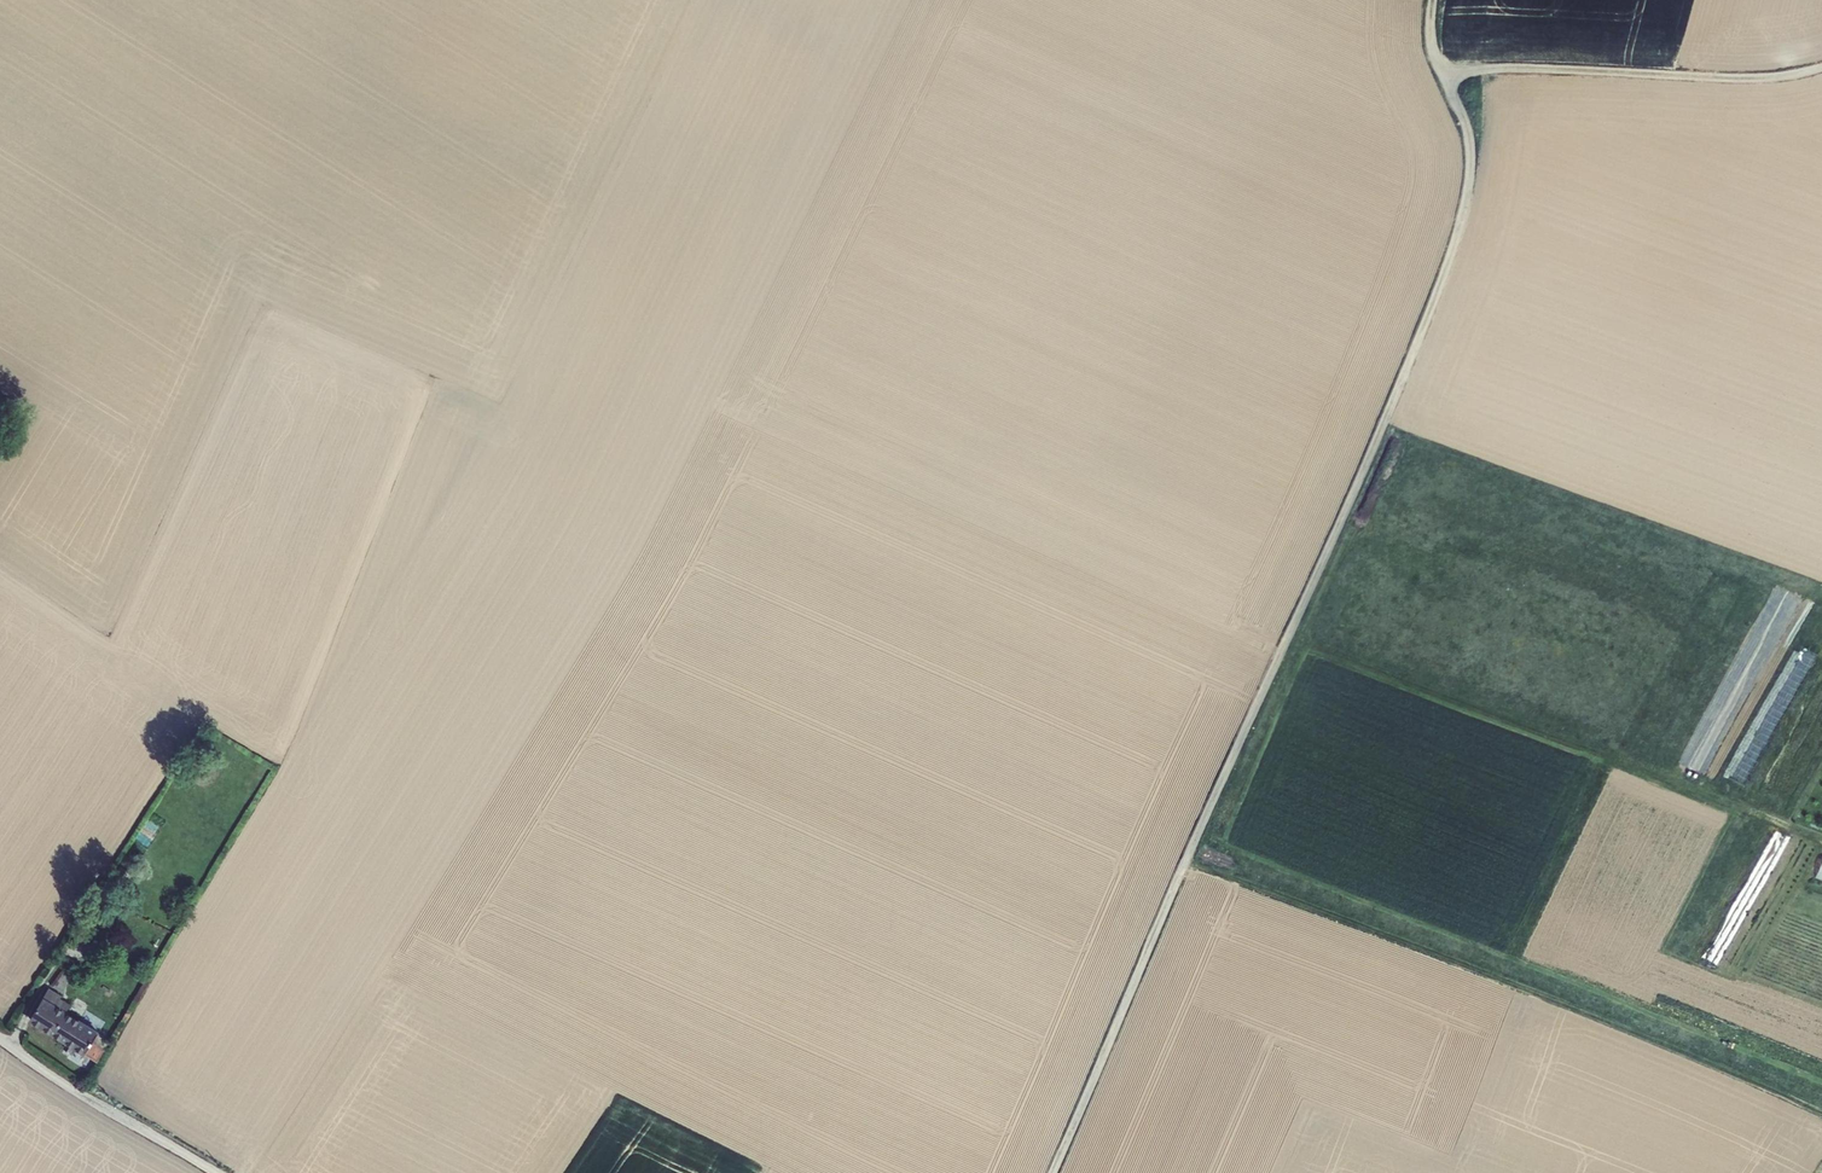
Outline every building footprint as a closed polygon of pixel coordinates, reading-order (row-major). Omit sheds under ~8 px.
[(45,985),(25,1022),(98,1060),(106,1046),(92,1039),(98,1027),(66,1010),(72,999),(45,985)]
